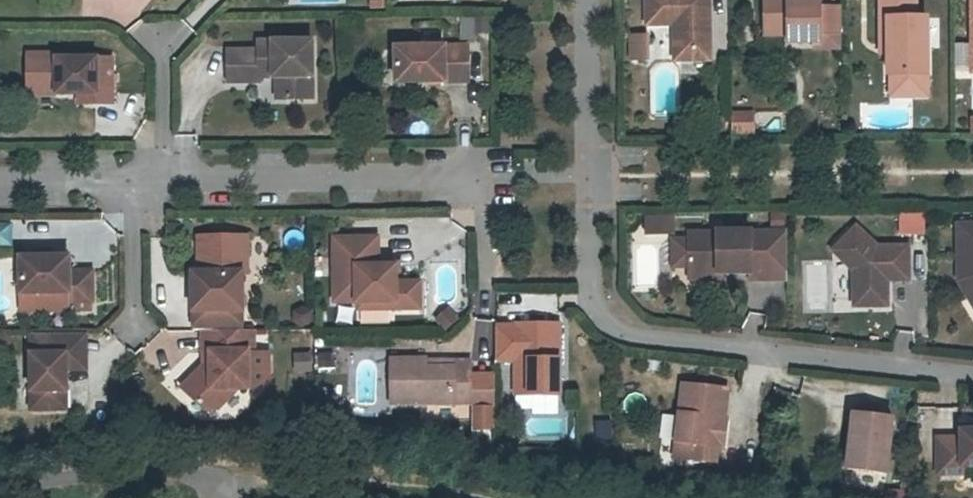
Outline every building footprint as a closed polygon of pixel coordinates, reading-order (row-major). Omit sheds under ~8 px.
[(649,26),(676,25),(676,62),(711,61),(711,0),(648,0),(649,26)] [(767,35),(789,35),(789,43),(816,42),(823,42),(822,34),(842,34),(843,34),(843,7),(822,7),(822,0),(766,0),(767,35)] [(906,98),(929,98),(928,77),(928,20),(918,20),(918,0),(883,0),(883,21),(890,21),(890,56),(890,77),(906,77),(906,98)] [(459,16),(458,37),(473,38),(474,17),(459,16)] [(817,50),(842,49),(842,34),(822,34),(823,42),(816,42),(817,50)] [(261,72),(277,73),(287,73),(287,95),(313,95),(314,37),(260,36),(260,46),(229,45),(229,77),(261,77),(261,72)] [(632,60),(649,60),(649,38),(632,38),(632,60)] [(470,45),(398,45),(398,80),(470,80),(470,45)] [(26,94),(79,95),(79,103),(112,104),(113,58),(59,57),(59,52),(27,51),(26,94)] [(287,73),(277,73),(276,95),(287,95),(287,73)] [(889,99),(906,98),(906,77),(890,77),(889,99)] [(728,134),(752,134),(752,109),(728,109),(728,134)] [(925,232),(925,213),(897,213),(897,232),(925,232)] [(675,218),(645,218),(645,238),(674,237),(675,218)] [(10,244),(9,219),(0,219),(0,244),(10,244)] [(955,222),(957,286),(972,311),(972,222),(955,222)] [(851,275),(851,305),(886,304),(885,284),(907,284),(907,250),(875,251),(855,230),(831,254),(851,275)] [(246,233),(208,233),(208,271),(197,271),(191,271),(191,327),(200,327),(240,327),(240,271),(246,271),(246,233)] [(208,271),(208,233),(197,233),(197,271),(208,271)] [(394,279),(394,266),(386,266),(386,262),(377,262),(377,233),(334,233),(333,296),(354,296),(354,298),(358,298),(393,298),(393,305),(418,305),(418,279),(394,279)] [(688,276),(721,276),(749,276),(749,284),(766,284),(766,235),(688,234),(688,240),(688,270),(688,276)] [(786,235),(766,235),(766,284),(786,284),(786,235)] [(672,270),(688,270),(688,240),(672,240),(672,270)] [(66,296),(67,305),(75,305),(75,296),(90,297),(90,267),(68,266),(68,251),(51,251),(36,251),(20,251),(19,287),(36,287),(66,287),(66,296)] [(36,304),(67,305),(66,296),(66,287),(36,287),(36,304)] [(442,331),(457,319),(446,305),(431,317),(442,331)] [(556,395),(556,377),(551,371),(551,364),(556,364),(556,324),(513,324),(513,326),(492,326),(492,361),(512,361),(512,387),(530,387),(530,395),(556,395)] [(251,328),(240,327),(200,327),(200,349),(207,349),(207,362),(200,362),(187,374),(194,381),(185,389),(200,405),(214,406),(234,386),(245,386),(245,350),(251,350),(251,328)] [(62,371),(70,372),(71,335),(27,335),(27,411),(62,411),(62,371)] [(88,335),(71,335),(70,372),(87,372),(88,335)] [(251,350),(245,350),(245,381),(265,381),(265,349),(251,350)] [(291,352),(291,370),(308,371),(309,353),(291,352)] [(467,361),(450,361),(450,368),(422,368),(423,361),(423,359),(387,359),(387,404),(467,404),(467,375),(467,361)] [(178,383),(185,389),(194,381),(187,374),(178,383)] [(472,411),(492,411),(492,375),(467,375),(467,404),(467,411),(472,411)] [(718,419),(722,419),(725,390),(681,385),(671,460),(713,465),(715,449),(718,419)] [(843,463),(885,467),(890,413),(848,409),(843,463)] [(492,434),(492,411),(472,411),(472,434),(492,434)] [(724,420),(722,419),(718,419),(715,449),(720,450),(724,420)] [(962,429),(962,437),(938,437),(938,473),(963,473),(963,466),(972,466),(972,429),(962,429)]
